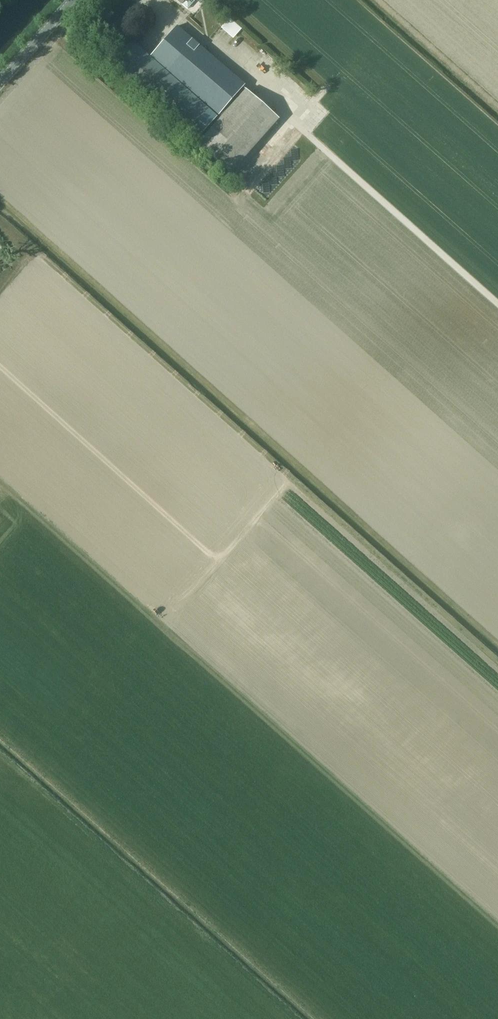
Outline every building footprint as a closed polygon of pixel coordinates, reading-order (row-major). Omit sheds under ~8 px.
[(233,39),(242,29),(229,18),(221,28),(233,39)] [(176,27),(150,55),(149,56),(132,41),(110,66),(188,135),(230,172),(277,121),(241,89),(243,87),(231,76),(220,66),(176,27)]
